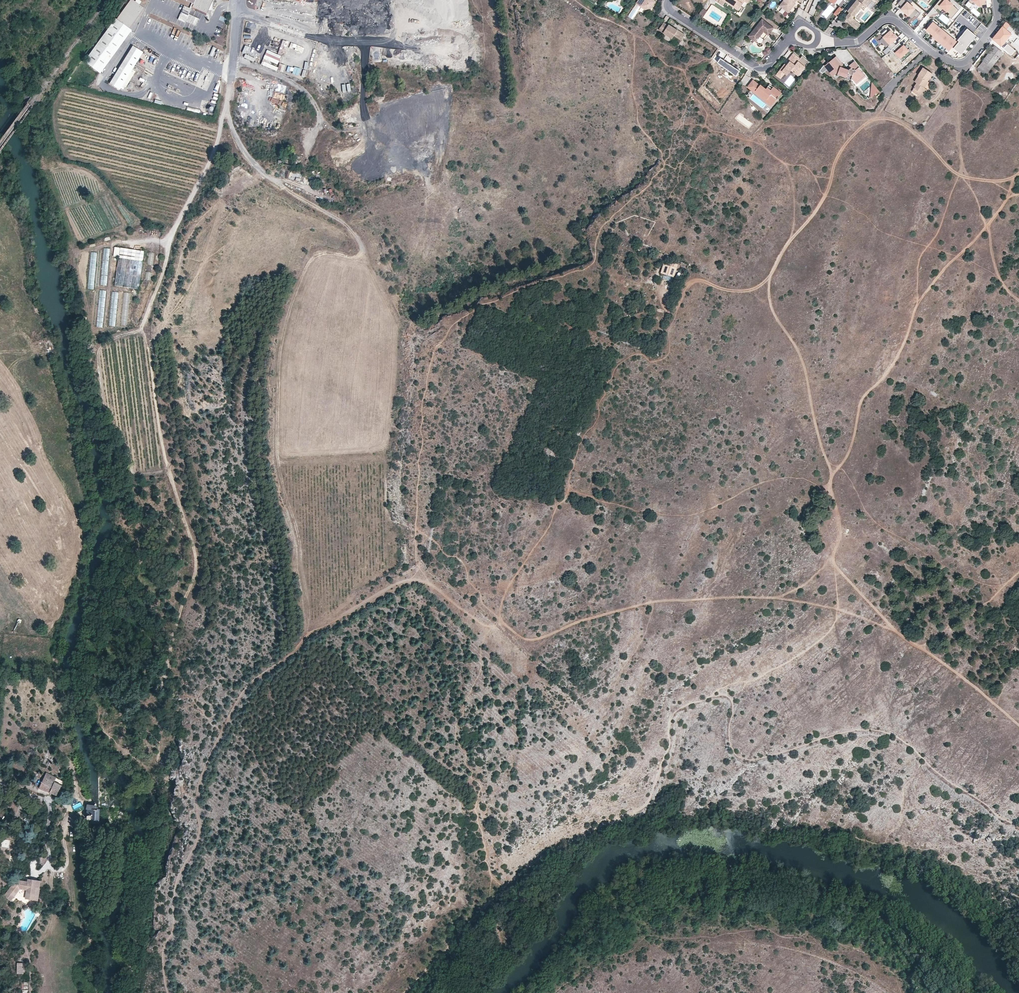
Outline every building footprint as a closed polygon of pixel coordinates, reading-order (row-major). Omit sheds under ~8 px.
[(115,19),(129,29),(145,8),(134,0),(129,0),(115,19)] [(192,8),(208,15),(215,0),(195,0),(192,8)] [(640,7),(649,12),(656,3),(654,1),(652,0),(645,0),(640,7)] [(718,3),(723,6),(725,2),(738,10),(744,1),(746,2),(748,0),(720,0),(718,3)] [(780,5),(788,12),(796,3),(793,1),(792,0),(784,0),(780,5)] [(808,2),(804,11),(812,15),(819,0),(814,0),(812,4),(808,2)] [(849,19),(847,21),(856,29),(860,24),(852,17),(863,3),(868,7),(869,9),(876,0),(857,0),(848,11),(850,12),(846,17),(849,19)] [(898,4),(902,6),(905,3),(906,4),(902,9),(906,13),(906,12),(910,15),(909,16),(913,20),(916,16),(918,18),(921,14),(905,0),(902,0),(898,4)] [(945,0),(940,0),(934,7),(937,10),(938,9),(942,12),(944,9),(950,14),(949,15),(952,18),(960,10),(948,0),(945,0)] [(987,2),(985,1),(985,0),(970,0),(969,1),(973,4),(975,2),(983,8),(983,14),(988,13),(987,2)] [(725,2),(723,6),(736,14),(738,10),(725,2)] [(843,9),(840,6),(834,13),(837,16),(843,9)] [(700,23),(708,12),(704,9),(697,20),(700,23)] [(129,29),(115,19),(89,55),(85,62),(100,73),(132,30),(129,29)] [(774,28),(762,19),(748,36),(756,41),(762,33),(761,31),(762,30),(764,31),(768,35),(774,28)] [(957,42),(933,22),(927,30),(934,35),(933,36),(950,51),(957,42)] [(1007,22),(1003,27),(993,38),(1001,45),(1011,33),(1015,29),(1007,22)] [(671,39),(672,38),(673,36),(681,41),(685,36),(668,24),(667,25),(664,23),(659,31),(671,39)] [(967,47),(977,35),(968,28),(958,40),(960,41),(954,48),(962,55),(968,48),(967,47)] [(892,50),(897,45),(894,42),(898,38),(895,35),(891,31),(890,32),(887,29),(882,34),(885,37),(884,37),(890,44),(888,46),(892,50)] [(139,35),(129,52),(119,69),(110,84),(120,90),(128,77),(142,54),(150,41),(139,35)] [(283,45),(289,46),(290,41),(281,39),(278,53),(281,54),(283,45)] [(903,50),(899,46),(895,50),(898,54),(897,55),(903,62),(912,54),(906,47),(903,50)] [(983,61),(992,67),(1003,53),(994,46),(983,61)] [(261,65),(277,70),(278,65),(277,65),(281,54),(266,49),(261,65)] [(803,59),(803,60),(801,58),(800,58),(793,53),(788,59),(790,61),(788,63),(786,62),(780,69),(785,73),(787,75),(791,69),(798,75),(809,61),(806,59),(805,59),(805,58),(804,59),(803,59)] [(837,66),(840,63),(843,64),(837,56),(832,59),(837,66)] [(746,68),(731,59),(722,72),(737,82),(746,68)] [(837,66),(832,59),(824,65),(828,70),(833,76),(837,73),(838,73),(848,77),(847,78),(852,80),(853,79),(856,83),(861,78),(859,76),(863,73),(860,69),(861,68),(855,61),(849,66),(851,68),(849,70),(842,67),(843,64),(840,63),(837,66)] [(297,61),(295,69),(306,71),(307,63),(297,61)] [(977,73),(985,76),(992,67),(983,61),(978,67),(978,71),(977,73)] [(823,74),(828,70),(824,65),(820,71),(823,74)] [(925,88),(923,87),(932,73),(922,67),(917,75),(918,75),(914,81),(916,82),(913,86),(915,87),(914,88),(922,93),(925,88)] [(861,78),(856,83),(856,84),(865,76),(863,73),(859,76),(861,78)] [(760,85),(753,80),(748,86),(755,92),(756,91),(767,99),(769,97),(775,102),(782,93),(773,86),(771,90),(767,87),(766,88),(760,84),(760,85)] [(873,82),(871,98),(880,91),(873,82)] [(278,121),(282,122),(287,102),(280,100),(277,113),(279,113),(278,121)] [(111,247),(103,247),(100,285),(108,285),(111,247)] [(116,285),(139,289),(144,251),(120,248),(116,285)] [(664,263),(661,273),(674,277),(677,267),(664,263)] [(107,291),(100,290),(96,328),(104,329),(107,291)] [(546,446),(543,453),(554,459),(557,451),(546,446)] [(46,773),(44,777),(54,782),(57,777),(46,773)] [(56,795),(57,794),(60,786),(61,785),(54,782),(44,777),(39,788),(56,795)] [(93,807),(88,807),(88,809),(87,819),(92,819),(92,820),(97,820),(98,810),(98,807),(93,807)] [(39,889),(40,881),(28,879),(27,882),(15,880),(4,894),(13,899),(20,889),(26,891),(25,899),(37,901),(39,889)] [(21,983),(22,992),(30,992),(29,983),(21,983)]
